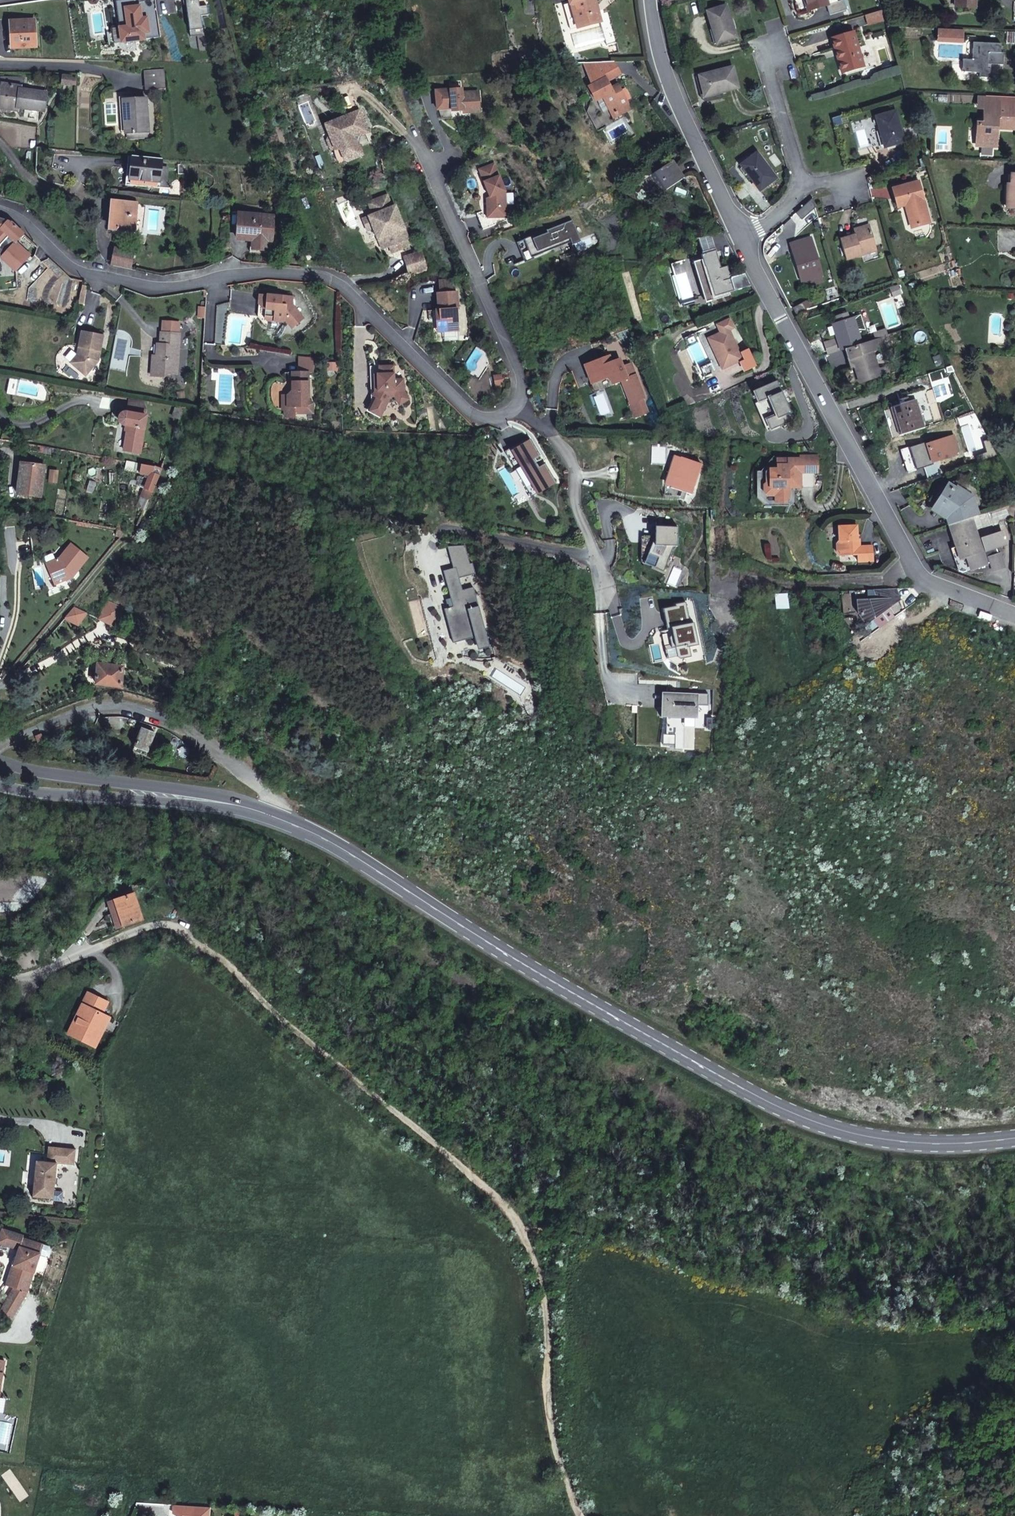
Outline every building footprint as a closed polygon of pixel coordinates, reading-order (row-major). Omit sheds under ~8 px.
[(122,42),(160,37),(156,0),(127,0),(117,2),(122,42)] [(193,35),(205,34),(204,15),(210,14),(208,7),(201,7),(200,0),(186,0),(193,35)] [(571,27),(579,25),(572,0),(569,1),(564,2),(571,27)] [(569,1),(572,0),(579,25),(600,20),(595,0),(569,0),(569,1)] [(808,6),(825,1),(829,14),(847,10),(844,0),(806,0),(808,6)] [(726,1),(707,7),(716,38),(735,33),(726,1)] [(884,23),(879,8),(862,13),(867,29),(884,23)] [(600,20),(605,38),(611,36),(606,18),(600,20)] [(35,20),(10,21),(12,48),(37,47),(35,20)] [(841,50),(837,51),(843,68),(863,62),(855,29),(837,35),(841,50)] [(971,60),(963,60),(963,71),(978,72),(977,75),(988,76),(989,66),(985,66),(986,62),(1001,63),(1002,53),(999,53),(999,44),(973,42),(971,60)] [(582,62),(584,66),(603,65),(607,71),(600,75),(603,81),(609,78),(610,80),(623,73),(615,60),(582,62)] [(730,64),(698,73),(703,92),(735,84),(730,64)] [(603,65),(584,66),(595,86),(603,81),(600,75),(607,71),(603,65)] [(164,70),(146,72),(148,88),(166,87),(164,70)] [(4,84),(23,87),(26,87),(27,76),(1,76),(1,84),(4,84)] [(64,76),(63,85),(71,85),(71,84),(72,78),(72,77),(64,76)] [(595,86),(592,87),(599,100),(605,97),(613,113),(630,104),(622,88),(616,90),(610,80),(609,78),(603,81),(595,86)] [(4,84),(3,86),(1,108),(1,109),(8,110),(7,112),(12,113),(12,110),(19,112),(20,108),(22,90),(23,87),(4,84)] [(22,90),(20,108),(44,111),(46,93),(22,90)] [(464,90),(438,90),(439,109),(465,108),(466,111),(481,110),(479,91),(464,92),(464,90)] [(127,134),(129,134),(148,133),(150,133),(147,100),(147,99),(125,100),(127,134)] [(328,152),(332,151),(338,166),(364,156),(359,141),(362,134),(369,132),(358,103),(344,109),(346,114),(327,123),(326,127),(328,134),(323,135),(320,143),(323,151),(328,152)] [(977,118),(975,142),(994,144),(996,123),(1012,125),(1013,114),(1014,114),(1014,105),(984,103),(982,119),(977,118)] [(633,109),(630,104),(613,113),(616,118),(633,109)] [(893,109),(875,115),(883,145),(901,140),(893,109)] [(945,126),(944,143),(954,144),(955,126),(945,126)] [(860,144),(862,150),(868,150),(870,148),(870,143),(865,132),(863,131),(859,132),(857,135),(857,136),(858,139),(859,141),(861,143),(860,144)] [(751,149),(735,162),(754,187),(770,174),(751,149)] [(338,166),(332,151),(328,152),(334,167),(338,166)] [(656,187),(678,174),(669,157),(646,170),(656,187)] [(133,181),(163,184),(165,161),(134,158),(133,181)] [(491,212),(481,216),(487,232),(511,223),(508,193),(498,164),(481,171),(490,192),(493,190),(496,196),(490,200),(491,212)] [(179,166),(179,175),(187,176),(187,167),(179,166)] [(897,207),(904,204),(910,226),(928,220),(917,184),(892,192),(897,207)] [(408,242),(404,230),(400,232),(398,226),(401,225),(394,208),(390,210),(385,198),(365,206),(370,219),(368,218),(365,219),(363,220),(361,224),(364,232),(369,235),(372,233),(377,243),(383,241),(387,250),(389,249),(393,248),(396,255),(407,250),(404,243),(408,242)] [(138,232),(140,205),(117,202),(114,231),(138,232)] [(252,242),(269,244),(272,244),(274,218),(240,216),(239,221),(241,223),(242,225),(242,227),(242,229),(242,231),(241,233),(240,235),(238,236),(238,241),(252,242)] [(579,221),(527,243),(534,258),(552,250),(554,253),(560,251),(559,247),(585,236),(579,221)] [(15,243),(24,234),(12,223),(7,222),(1,229),(15,243)] [(851,228),(852,232),(868,228),(868,224),(851,228)] [(15,243),(0,228),(0,255),(9,264),(22,250),(15,243)] [(844,261),(859,257),(858,250),(874,245),(868,228),(852,232),(853,234),(838,239),(844,261)] [(585,236),(559,247),(560,251),(578,243),(579,246),(588,242),(585,236)] [(806,239),(786,245),(798,283),(818,276),(806,239)] [(387,250),(383,241),(377,243),(380,252),(387,250)] [(251,253),(269,254),(269,244),(252,242),(251,253)] [(534,258),(527,243),(518,247),(526,267),(536,263),(535,261),(554,253),(552,250),(534,258)] [(874,245),(858,250),(859,257),(875,252),(874,245)] [(133,271),(136,255),(119,251),(115,267),(133,271)] [(702,261),(698,263),(717,303),(736,293),(735,291),(740,288),(730,268),(724,271),(714,252),(701,258),(702,261)] [(422,254),(402,262),(409,276),(428,269),(422,254)] [(321,266),(317,262),(311,267),(314,271),(321,266)] [(698,263),(694,265),(713,305),(717,303),(698,263)] [(440,291),(452,291),(450,278),(438,279),(440,291)] [(440,291),(438,291),(440,309),(440,313),(435,313),(435,322),(442,321),(442,330),(462,330),(461,308),(457,308),(456,290),(452,291),(440,291)] [(264,328),(265,324),(261,317),(262,305),(258,305),(259,296),(255,296),(253,320),(259,328),(264,328)] [(288,299),(259,296),(258,305),(262,305),(261,317),(265,324),(276,325),(280,322),(288,331),(300,321),(288,306),(288,299)] [(797,302),(790,305),(794,314),(800,312),(797,302)] [(984,335),(989,336),(992,330),(992,318),(990,316),(985,315),(982,318),(981,330),(984,335)] [(831,327),(836,342),(840,354),(842,353),(860,346),(858,336),(864,334),(859,319),(831,327)] [(715,326),(719,336),(713,339),(716,348),(712,350),(721,370),(742,360),(735,345),(731,346),(729,341),(732,339),(729,332),(732,331),(728,322),(715,326)] [(180,324),(166,324),(166,335),(180,335),(180,324)] [(85,332),(83,343),(86,343),(85,348),(82,347),(81,356),(73,365),(81,371),(84,368),(90,374),(101,361),(106,335),(85,332)] [(180,335),(166,335),(163,335),(162,346),(158,345),(157,357),(153,357),(152,376),(165,378),(169,375),(178,375),(181,335),(180,335)] [(883,338),(867,343),(870,351),(886,347),(883,338)] [(712,350),(716,348),(713,339),(708,341),(712,350)] [(840,354),(836,342),(822,347),(826,358),(840,354)] [(875,370),(870,351),(867,343),(860,346),(842,353),(848,372),(854,370),(858,384),(887,375),(884,367),(875,370)] [(748,351),(742,354),(745,362),(740,364),(744,372),(755,367),(748,351)] [(581,374),(589,377),(592,384),(605,378),(607,377),(610,385),(615,383),(622,380),(618,368),(615,361),(610,363),(607,363),(605,362),(603,358),(579,367),(581,374)] [(627,365),(618,368),(622,380),(615,383),(620,396),(636,390),(627,365)] [(293,388),(291,394),(290,402),(286,406),(286,414),(297,415),(298,408),(315,409),(316,403),(309,395),(311,369),(295,367),(293,388)] [(90,374),(84,368),(81,371),(87,377),(90,374)] [(377,402),(373,410),(385,415),(394,400),(398,400),(403,408),(412,400),(406,393),(405,380),(396,381),(394,368),(382,369),(382,377),(380,377),(378,377),(378,399),(377,402)] [(586,386),(592,384),(589,377),(581,374),(586,386)] [(772,383),(748,394),(766,433),(790,422),(772,383)] [(636,390),(620,396),(629,420),(632,420),(627,406),(634,403),(639,417),(643,415),(638,402),(640,401),(636,390)] [(286,406),(290,402),(291,394),(282,393),(281,406),(286,406)] [(147,415),(150,402),(131,399),(129,412),(147,415)] [(902,438),(926,430),(916,401),(892,410),(902,438)] [(634,403),(627,406),(632,420),(639,417),(634,403)] [(177,407),(174,416),(181,419),(185,408),(177,407)] [(381,420),(385,415),(373,410),(371,415),(381,420)] [(141,454),(147,415),(129,412),(127,412),(126,412),(125,412),(124,412),(124,413),(123,413),(122,414),(121,415),(121,416),(121,417),(121,418),(120,418),(120,420),(121,421),(121,422),(122,423),(124,425),(125,425),(126,425),(129,426),(130,426),(125,451),(141,454)] [(530,434),(507,451),(535,491),(559,474),(547,457),(541,461),(535,453),(541,449),(530,434)] [(918,448),(897,455),(906,478),(928,469),(929,466),(953,458),(955,453),(949,438),(919,450),(918,448)] [(44,454),(51,455),(53,448),(45,447),(44,454)] [(769,506),(783,505),(783,503),(773,503),(772,496),(764,496),(761,494),(761,485),(763,483),(763,473),(766,469),(774,469),(774,459),(797,458),(797,456),(770,456),(758,471),(756,494),(769,506)] [(797,456),(797,458),(798,472),(814,472),(814,456),(797,456)] [(688,495),(697,464),(676,457),(666,488),(688,495)] [(786,489),(792,488),(799,488),(799,485),(798,472),(797,458),(774,459),(774,469),(766,469),(763,473),(763,483),(761,485),(761,494),(764,496),(772,496),(773,503),(783,503),(786,499),(786,489)] [(45,466),(24,464),(22,480),(19,479),(17,494),(41,497),(45,466)] [(142,464),(140,473),(151,475),(146,489),(153,491),(163,468),(142,464)] [(946,512),(949,510),(955,524),(974,517),(981,514),(974,497),(959,486),(957,488),(952,485),(937,505),(946,512)] [(145,509),(149,499),(141,496),(137,506),(145,509)] [(955,524),(951,525),(960,546),(955,548),(959,559),(987,551),(974,517),(955,524)] [(853,546),(854,554),(869,553),(869,538),(853,538),(853,519),(834,519),(835,534),(833,536),(835,544),(838,547),(853,546)] [(638,561),(659,571),(671,546),(675,546),(676,527),(653,526),(653,536),(639,535),(638,561)] [(46,564),(55,585),(72,579),(70,574),(77,570),(86,559),(69,546),(59,559),(46,564)] [(454,566),(442,571),(454,606),(445,609),(456,642),(477,635),(479,640),(491,636),(473,585),(462,588),(454,566)] [(876,577),(879,589),(871,589),(851,590),(852,601),(861,612),(894,589),(890,576),(876,577)] [(868,578),(871,589),(879,589),(876,577),(868,578)] [(773,600),(780,599),(779,586),(771,587),(773,600)] [(111,614),(118,603),(108,597),(101,609),(111,614)] [(672,605),(659,608),(663,627),(668,625),(669,634),(666,635),(667,645),(672,646),(674,655),(677,658),(688,656),(687,646),(695,643),(690,622),(687,622),(682,601),(672,603),(672,605)] [(77,622),(86,608),(75,602),(65,616),(77,622)] [(98,662),(95,681),(118,685),(120,666),(98,662)] [(694,686),(663,684),(661,709),(660,726),(675,727),(676,710),(693,711),(694,686)] [(124,719),(135,723),(137,718),(125,715),(124,719)] [(144,725),(136,745),(146,749),(154,729),(144,725)] [(131,879),(112,884),(112,885),(120,910),(120,911),(140,906),(131,879)] [(120,910),(112,885),(107,887),(115,912),(120,910)] [(92,993),(81,1014),(88,1019),(78,1036),(97,1047),(113,1018),(105,1014),(111,1003),(92,993)] [(71,1033),(78,1036),(88,1019),(81,1014),(71,1033)] [(50,1167),(40,1165),(35,1200),(55,1203),(60,1168),(77,1171),(79,1155),(52,1151),(50,1167)] [(0,1235),(0,1242),(9,1244),(8,1249),(17,1251),(16,1259),(18,1260),(16,1268),(11,1267),(6,1287),(13,1290),(1,1312),(14,1320),(30,1294),(42,1247),(22,1242),(23,1238),(1,1231),(0,1235)]
